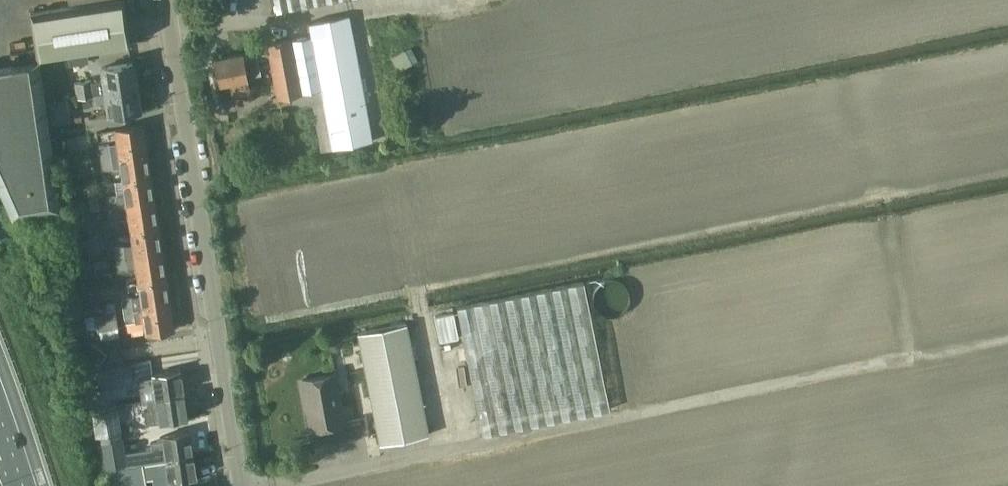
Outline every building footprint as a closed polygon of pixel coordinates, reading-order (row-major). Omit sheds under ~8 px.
[(41,53),(131,40),(125,0),(101,0),(35,9),(41,53)] [(332,0),(274,0),(276,11),(332,0)] [(348,14),(309,21),(312,34),(292,38),(302,92),(322,88),(332,147),(372,140),(348,14)] [(302,93),(292,38),(267,42),(277,97),(302,93)] [(417,59),(411,47),(391,56),(397,69),(417,59)] [(247,75),(261,72),(258,58),(269,56),(268,51),(243,55),(243,52),(214,57),(218,83),(232,81),(234,93),(250,90),(247,75)] [(66,55),(54,56),(55,69),(68,67),(66,55)] [(103,79),(91,81),(93,92),(137,86),(133,61),(101,66),(103,79)] [(91,79),(76,81),(78,95),(93,92),(91,81),(91,79)] [(141,110),(137,86),(93,92),(78,95),(78,97),(54,101),(55,112),(77,109),(95,107),(94,103),(106,101),(109,115),(141,110)] [(99,145),(100,157),(147,149),(143,124),(115,128),(117,142),(99,145)] [(151,175),(147,149),(100,157),(102,169),(121,166),(123,179),(151,175)] [(60,161),(62,174),(76,171),(75,159),(60,161)] [(106,195),(108,207),(155,200),(151,175),(123,179),(125,192),(106,195)] [(99,197),(90,198),(92,211),(99,210),(100,210),(99,197)] [(110,220),(128,217),(130,230),(159,225),(155,200),(108,207),(110,220)] [(92,211),(74,213),(76,227),(101,223),(99,210),(92,211)] [(114,246),(116,258),(162,251),(159,225),(130,230),(132,244),(114,246)] [(75,240),(74,240),(76,249),(89,247),(87,235),(75,237),(75,239),(76,240),(75,240)] [(88,248),(76,250),(78,261),(90,259),(88,248)] [(166,276),(162,251),(116,258),(117,270),(136,268),(138,280),(166,276)] [(96,274),(94,261),(78,263),(80,277),(96,274)] [(121,297),(123,309),(170,301),(166,276),(138,280),(140,294),(121,297)] [(630,298),(629,293),(627,289),(624,285),(620,282),(616,280),(611,279),(606,280),(602,282),(598,285),(595,289),(593,293),(593,298),(593,303),(595,307),(598,311),(602,314),(606,316),(611,316),(616,316),(620,314),(624,311),(627,307),(629,303),(630,298)] [(583,280),(457,306),(483,433),(609,408),(583,280)] [(104,298),(83,301),(85,312),(106,309),(104,298)] [(174,327),(170,301),(123,309),(125,321),(144,318),(146,331),(174,327)] [(98,331),(118,327),(116,311),(85,316),(89,328),(97,327),(98,331)] [(454,311),(434,315),(439,341),(459,337),(454,311)] [(380,443),(428,434),(406,322),(358,332),(380,443)] [(96,366),(123,362),(119,336),(92,341),(96,366)] [(332,340),(329,343),(330,347),(333,349),(337,349),(339,346),(339,342),(335,339),(332,340)] [(89,390),(89,392),(90,395),(92,407),(112,404),(109,385),(129,383),(132,382),(128,362),(97,369),(100,385),(101,388),(89,390)] [(139,379),(142,399),(184,393),(181,369),(152,373),(153,377),(139,379)] [(311,428),(342,422),(333,373),(302,378),(311,428)] [(188,417),(184,393),(142,399),(142,400),(146,399),(148,408),(143,409),(146,423),(188,417)] [(112,404),(92,407),(92,410),(97,437),(101,436),(121,433),(122,433),(117,404),(112,404)] [(121,433),(101,436),(106,468),(165,459),(193,455),(190,430),(162,435),(162,439),(151,441),(152,448),(125,452),(124,453),(121,433)] [(197,478),(193,455),(165,459),(167,468),(162,469),(164,478),(168,478),(169,482),(197,478)] [(144,463),(107,469),(110,485),(148,485),(144,463)]
